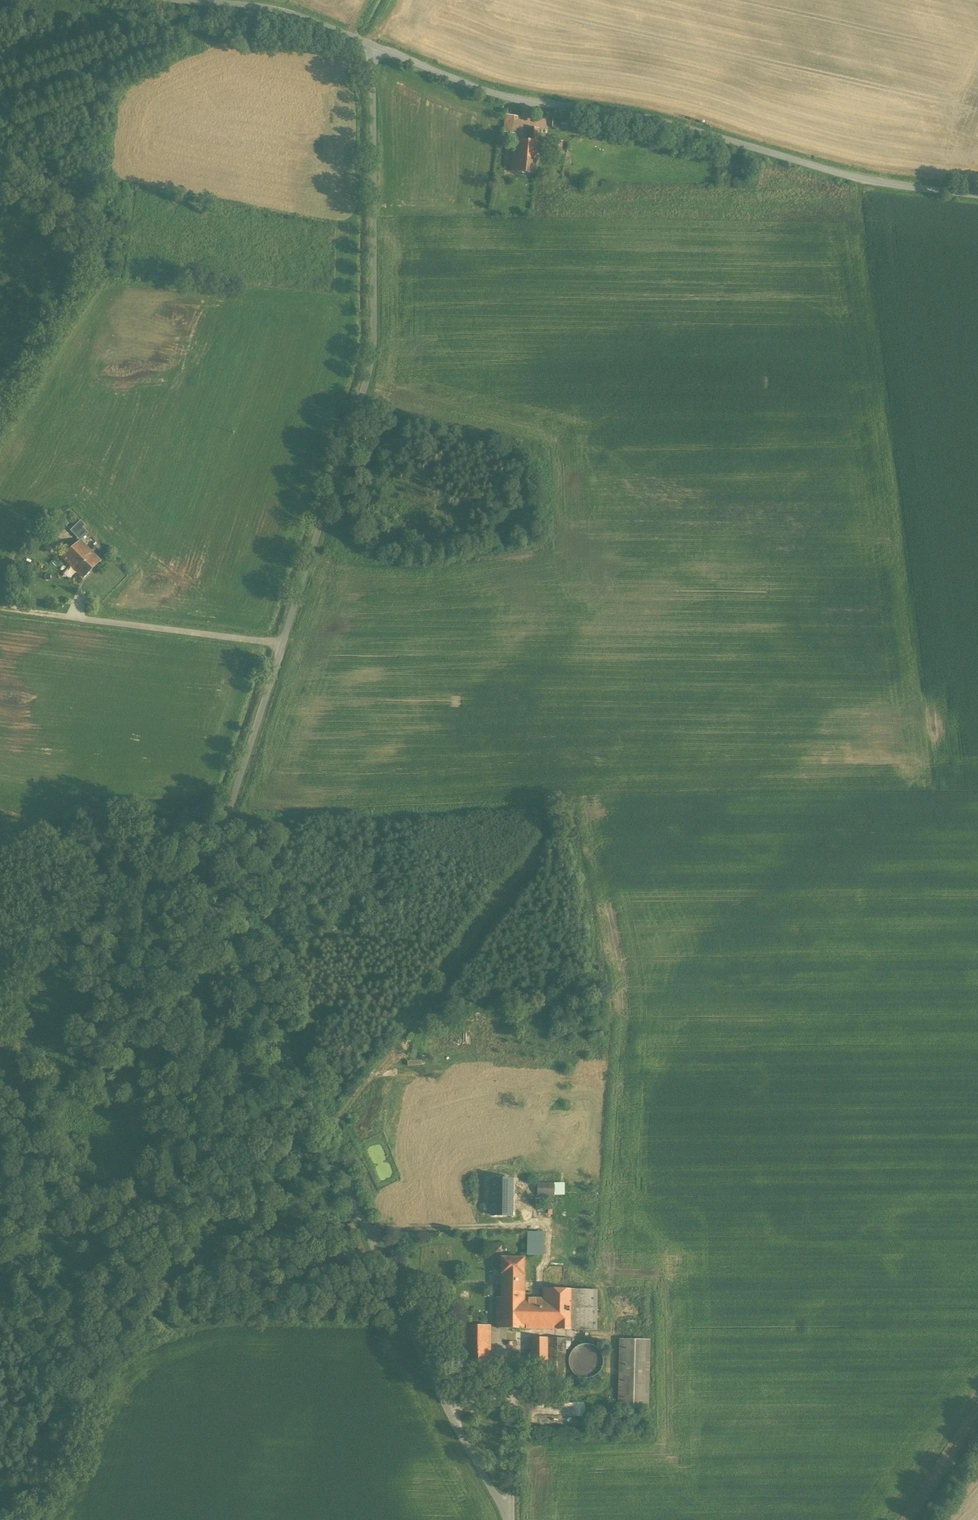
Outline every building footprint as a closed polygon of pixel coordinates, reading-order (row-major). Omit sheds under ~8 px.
[(510,115),(500,114),(498,138),(511,139),(512,132),(508,131),(510,115)] [(566,119),(553,117),(550,132),(564,134),(566,119)] [(529,141),(513,140),(510,172),(534,174),(538,128),(530,128),(529,141)] [(552,139),(551,150),(561,151),(562,140),(552,139)] [(70,564),(86,547),(80,540),(63,557),(70,564)] [(86,547),(70,564),(84,578),(101,561),(86,547)] [(554,1185),(538,1185),(538,1194),(554,1194),(554,1185)] [(542,1254),(542,1230),(525,1230),(525,1253),(542,1254)] [(501,1298),(524,1298),(524,1257),(501,1257),(501,1298)] [(501,1298),(496,1298),(496,1328),(583,1329),(583,1290),(543,1289),(543,1299),(524,1298),(501,1298)] [(596,1290),(583,1290),(583,1329),(583,1330),(596,1330),(596,1290)] [(494,1319),(467,1319),(466,1364),(492,1365),(494,1319)] [(530,1336),(530,1370),(545,1370),(545,1336),(530,1336)] [(649,1341),(617,1340),(615,1406),(647,1407),(649,1341)] [(601,1365),(591,1350),(586,1354),(589,1359),(588,1360),(590,1364),(585,1368),(588,1373),(601,1365)]
